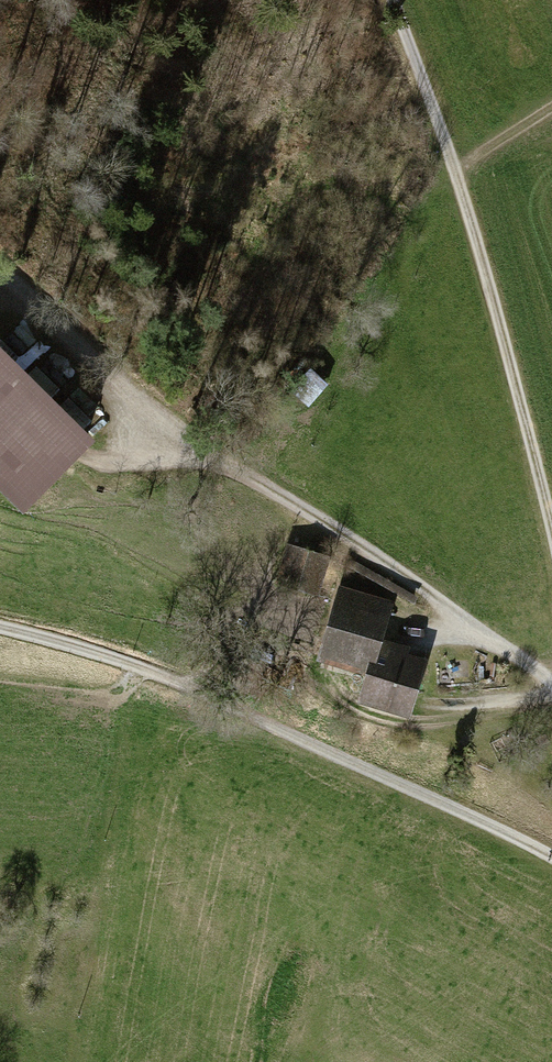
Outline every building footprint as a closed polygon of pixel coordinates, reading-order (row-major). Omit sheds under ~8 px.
[(0,351),(0,491),(29,519),(99,445),(0,351)] [(320,555),(282,541),(270,578),(307,591),(320,555)] [(388,601),(331,582),(309,649),(360,666),(349,699),(404,717),(423,660),(374,644),(388,601)]
